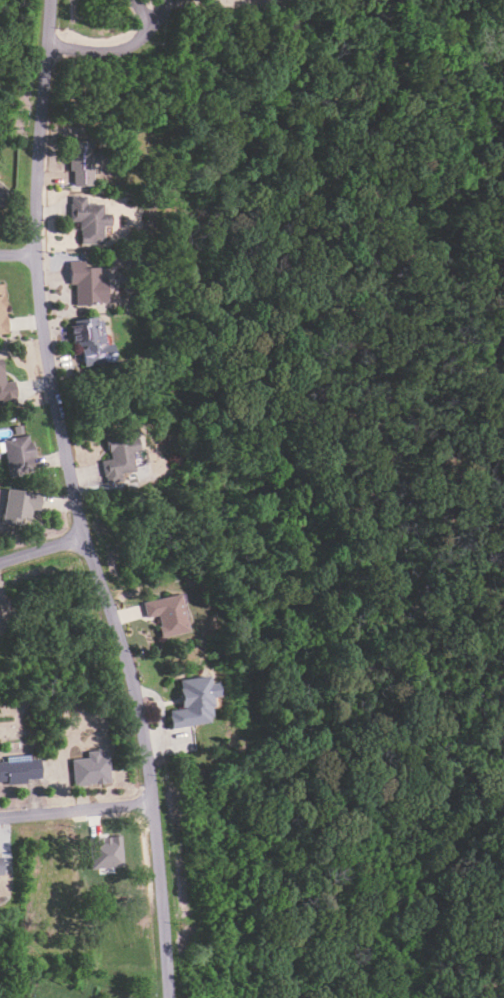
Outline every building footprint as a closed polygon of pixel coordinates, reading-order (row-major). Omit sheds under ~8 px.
[(71,185),(93,186),(94,149),(68,148),(68,171),(72,171),(71,185)] [(79,244),(102,244),(101,225),(109,225),(109,213),(102,213),(102,203),(85,203),(85,196),(69,196),(69,221),(79,221),(79,244)] [(104,304),(103,267),(92,267),(92,260),(68,261),(69,286),(74,286),(74,304),(104,304)] [(83,368),(113,364),(111,344),(104,345),(100,318),(70,322),(74,348),(80,347),(83,368)] [(16,397),(13,380),(5,381),(1,358),(0,358),(0,400),(16,397)] [(108,459),(100,460),(104,483),(120,481),(119,473),(134,471),(131,451),(137,450),(135,437),(128,438),(127,433),(105,436),(108,459)] [(8,477),(25,474),(23,463),(33,462),(29,435),(2,439),(8,477)] [(2,523),(29,526),(31,509),(38,510),(40,491),(6,487),(2,523)] [(141,602),(145,618),(156,616),(160,637),(187,632),(179,593),(141,602)] [(170,728),(211,722),(207,697),(216,696),(214,682),(207,682),(207,675),(176,679),(180,708),(167,710),(170,728)] [(72,785),(109,784),(108,749),(86,750),(86,758),(72,758),(72,785)] [(38,758),(29,759),(29,754),(6,757),(7,760),(0,761),(0,784),(41,779),(38,758)] [(122,867),(121,835),(88,836),(89,868),(122,867)]
